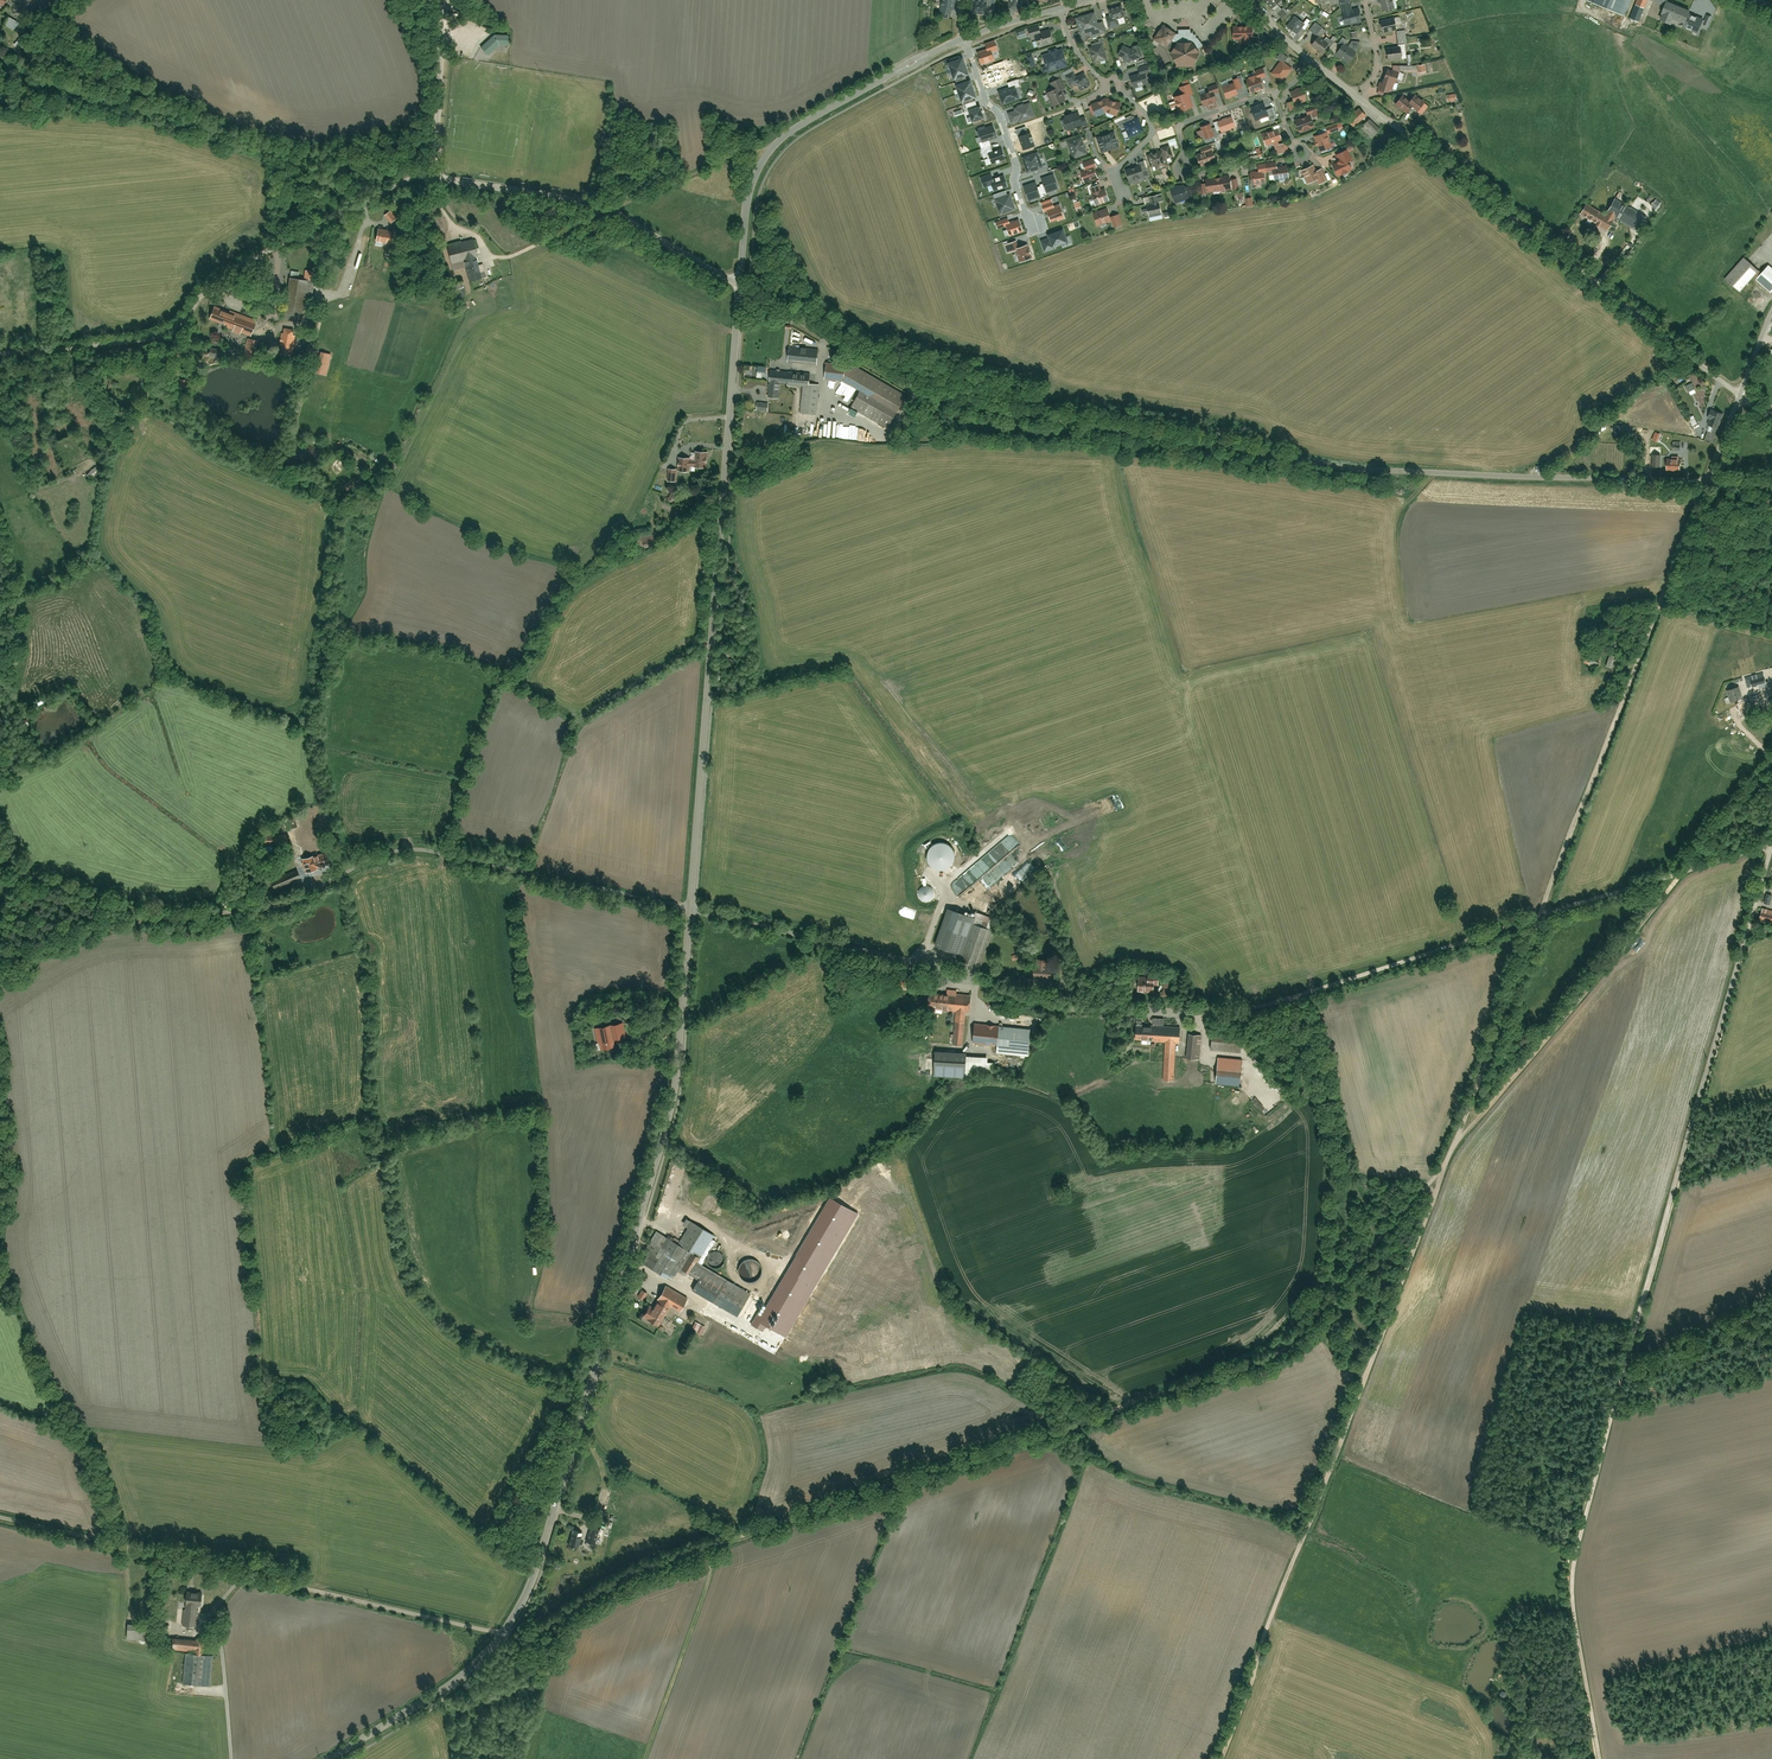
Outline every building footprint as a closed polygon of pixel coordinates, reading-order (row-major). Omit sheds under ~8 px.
[(941,14),(952,14),(953,0),(941,0),(941,14)] [(975,15),(987,15),(988,0),(975,0),(975,15)] [(1271,11),(1280,3),(1277,0),(1261,0),(1271,11)] [(1326,5),(1342,2),(1344,14),(1356,12),(1354,0),(1325,0),(1326,5)] [(1384,11),(1395,10),(1393,0),(1382,0),(1384,11)] [(1623,14),(1628,0),(1589,0),(1623,14)] [(1630,18),(1639,22),(1649,0),(1638,0),(1630,18)] [(1685,28),(1685,27),(1698,32),(1703,23),(1690,18),(1692,13),(1670,3),(1663,18),(1685,28)] [(1280,4),(1274,10),(1283,19),(1289,13),(1280,4)] [(1107,18),(1110,29),(1119,26),(1117,19),(1127,16),(1124,5),(1110,9),(1112,16),(1107,18)] [(1344,14),(1346,25),(1363,22),(1361,11),(1356,12),(1344,14)] [(1101,25),(1100,25),(1096,12),(1077,18),(1082,34),(1090,32),(1092,37),(1104,33),(1101,25)] [(1296,33),(1303,23),(1294,16),(1287,26),(1296,33)] [(10,17),(5,25),(16,32),(21,23),(10,17)] [(1150,18),(1136,19),(1138,36),(1151,35),(1150,18)] [(1395,18),(1381,20),(1384,31),(1397,29),(1395,18)] [(1234,23),(1235,40),(1241,40),(1241,44),(1252,44),(1252,40),(1255,40),(1255,23),(1234,23)] [(1315,25),(1310,31),(1315,36),(1321,29),(1315,25)] [(1155,38),(1167,47),(1168,46),(1173,50),(1171,53),(1178,65),(1177,65),(1177,66),(1196,66),(1195,64),(1200,52),(1198,49),(1203,45),(1198,38),(1197,38),(1197,35),(1194,35),(1194,33),(1191,33),(1191,31),(1180,32),(1180,35),(1177,35),(1165,26),(1155,38)] [(1053,33),(1042,35),(1041,27),(1029,30),(1031,39),(1037,38),(1039,47),(1055,43),(1053,33)] [(1397,31),(1398,43),(1407,42),(1406,31),(1397,31)] [(481,48),(489,56),(500,45),(510,45),(510,34),(494,34),(481,48)] [(1320,35),(1311,45),(1322,54),(1331,44),(1320,35)] [(1103,37),(1092,40),(1093,46),(1104,43),(1103,37)] [(999,49),(995,39),(984,43),(986,50),(977,53),(981,64),(994,59),(992,51),(999,49)] [(1092,46),(1095,62),(1108,60),(1105,44),(1092,46)] [(1344,44),(1337,55),(1350,64),(1357,53),(1344,44)] [(1141,47),(1133,50),(1124,45),(1119,55),(1133,62),(1134,60),(1144,57),(1141,47)] [(1387,49),(1388,60),(1403,59),(1402,48),(1387,49)] [(1042,55),(1047,71),(1067,66),(1062,49),(1042,55)] [(1282,61),(1284,63),(1289,58),(1282,52),(1277,57),(1282,61)] [(1026,55),(1029,66),(1037,63),(1033,53),(1026,55)] [(963,58),(948,63),(954,80),(968,75),(963,58)] [(1272,72),(1282,82),(1293,70),(1284,63),(1282,61),(1272,72)] [(1149,65),(1138,68),(1139,74),(1150,71),(1149,65)] [(1256,70),(1258,77),(1267,75),(1265,68),(1256,70)] [(1379,88),(1389,91),(1393,82),(1397,83),(1401,73),(1389,68),(1385,79),(1386,79),(1385,82),(1382,80),(1379,88)] [(1071,86),(1078,84),(1080,89),(1090,86),(1083,69),(1067,75),(1071,86)] [(1131,77),(1133,87),(1151,83),(1149,73),(1131,77)] [(1248,77),(1249,82),(1248,82),(1251,94),(1265,90),(1262,78),(1258,79),(1257,75),(1248,77)] [(1240,77),(1235,79),(1238,88),(1243,85),(1240,77)] [(1021,85),(1019,78),(1008,81),(1010,88),(1000,91),(1004,102),(1019,97),(1016,87),(1021,85)] [(970,82),(957,86),(962,101),(975,96),(970,82)] [(1236,83),(1223,88),(1228,99),(1240,94),(1236,83)] [(1291,92),(1295,104),(1309,100),(1304,87),(1291,92)] [(1047,92),(1052,106),(1063,102),(1058,88),(1047,92)] [(1200,96),(1203,105),(1218,100),(1215,91),(1200,96)] [(1171,110),(1178,108),(1179,113),(1193,108),(1188,93),(1174,97),(1175,100),(1168,102),(1171,110)] [(1407,114),(1413,107),(1423,115),(1430,106),(1417,96),(1411,104),(1402,96),(1395,105),(1407,114)] [(1093,102),(1097,115),(1108,112),(1117,117),(1123,104),(1112,99),(1109,105),(1107,99),(1093,102)] [(1036,116),(1031,101),(1014,107),(1015,110),(1008,112),(1011,122),(1018,120),(1019,122),(1036,116)] [(1286,103),(1290,113),(1296,111),(1293,101),(1286,103)] [(1255,120),(1269,116),(1270,120),(1279,118),(1277,107),(1270,109),(1268,103),(1252,107),(1255,120)] [(972,122),(985,118),(981,106),(968,110),(972,122)] [(1305,109),(1307,116),(1317,114),(1315,106),(1305,109)] [(1347,121),(1355,128),(1368,114),(1359,106),(1347,121)] [(1064,116),(1068,130),(1088,124),(1084,110),(1064,116)] [(1217,121),(1222,133),(1237,128),(1233,115),(1217,121)] [(1296,122),(1299,132),(1315,127),(1312,117),(1296,122)] [(1125,124),(1129,137),(1142,132),(1138,119),(1125,124)] [(1371,119),(1360,129),(1370,139),(1381,129),(1371,119)] [(1330,126),(1333,134),(1344,129),(1341,122),(1330,126)] [(998,137),(993,124),(978,129),(983,142),(998,137)] [(1200,128),(1205,140),(1217,135),(1212,124),(1200,128)] [(1261,133),(1265,146),(1283,140),(1279,127),(1261,133)] [(1085,133),(1088,141),(1094,139),(1092,131),(1085,133)] [(1097,138),(1102,153),(1120,147),(1114,132),(1097,138)] [(1315,136),(1320,152),(1335,147),(1330,132),(1315,136)] [(1068,141),(1073,158),(1088,154),(1083,137),(1068,141)] [(1276,145),(1276,154),(1289,153),(1288,144),(1276,145)] [(1164,147),(1166,156),(1173,155),(1171,146),(1164,147)] [(1007,158),(1003,147),(989,152),(992,162),(1007,158)] [(1255,150),(1257,158),(1263,156),(1261,148),(1255,150)] [(1038,150),(1022,156),(1027,172),(1032,171),(1034,175),(1049,170),(1046,164),(1043,165),(1038,150)] [(1152,167),(1162,165),(1163,168),(1170,167),(1168,158),(1163,159),(1161,150),(1149,152),(1152,167)] [(1197,156),(1200,166),(1217,161),(1214,150),(1197,156)] [(1336,155),(1339,163),(1333,165),(1338,176),(1354,170),(1350,161),(1352,160),(1348,150),(1336,155)] [(1081,173),(1084,183),(1099,179),(1096,169),(1099,168),(1097,160),(1083,164),(1085,172),(1081,173)] [(1259,164),(1259,172),(1274,171),(1275,180),(1290,179),(1290,167),(1279,167),(1278,162),(1259,164)] [(1127,169),(1130,181),(1145,177),(1142,165),(1127,169)] [(1302,171),(1307,183),(1320,178),(1315,165),(1302,171)] [(993,178),(992,172),(981,176),(985,187),(992,184),(994,191),(1009,186),(1005,174),(993,178)] [(1251,173),(1252,185),(1266,184),(1266,172),(1251,173)] [(1054,173),(1042,177),(1047,192),(1060,188),(1054,173)] [(1207,179),(1208,191),(1233,190),(1232,177),(1207,179)] [(1042,196),(1036,181),(1023,185),(1029,200),(1042,196)] [(1170,190),(1175,203),(1195,196),(1191,183),(1170,190)] [(1101,184),(1090,187),(1096,206),(1111,202),(1107,189),(1103,191),(1101,184)] [(1015,208),(1010,194),(997,199),(999,204),(1002,203),(1005,211),(1015,208)] [(1162,215),(1161,205),(1164,204),(1162,195),(1149,197),(1151,205),(1148,205),(1150,217),(1162,215)] [(1587,204),(1580,216),(1607,233),(1615,221),(1613,220),(1615,217),(1637,230),(1646,215),(1617,197),(1608,212),(1610,213),(1607,217),(1587,204)] [(1051,198),(1041,201),(1044,211),(1047,210),(1051,221),(1058,219),(1058,220),(1066,218),(1060,203),(1054,205),(1051,198)] [(1093,214),(1097,225),(1109,221),(1112,227),(1121,224),(1117,213),(1112,215),(1109,208),(1093,214)] [(385,215),(391,223),(397,219),(390,211),(385,215)] [(1010,236),(1024,230),(1019,217),(1010,221),(1008,217),(996,221),(998,228),(1006,225),(1010,236)] [(1069,242),(1064,227),(1047,233),(1048,237),(1041,240),(1045,251),(1055,248),(1055,247),(1069,242)] [(379,229),(377,240),(386,242),(387,243),(391,243),(392,243),(394,232),(388,231),(387,232),(385,232),(384,230),(379,229)] [(486,277),(485,271),(480,273),(479,269),(478,265),(476,257),(478,257),(473,239),(447,246),(452,263),(465,260),(470,281),(486,277)] [(1020,262),(1033,257),(1028,243),(1018,246),(1016,240),(1005,243),(1008,252),(1016,250),(1020,262)] [(1757,269),(1771,253),(1771,252),(1763,244),(1748,261),(1745,258),(1725,279),(1739,292),(1759,271),(1757,269)] [(303,280),(291,278),(285,319),(304,322),(307,295),(313,296),(317,271),(304,269),(303,280)] [(1757,281),(1770,293),(1771,291),(1771,272),(1769,269),(1757,281)] [(214,307),(210,318),(225,324),(224,326),(234,329),(233,331),(240,333),(241,332),(251,335),(256,321),(230,311),(229,312),(214,307)] [(284,332),(279,353),(293,355),(297,334),(284,332)] [(247,339),(243,357),(254,360),(258,342),(247,339)] [(207,344),(203,354),(222,361),(225,351),(207,344)] [(790,345),(788,362),(817,364),(819,347),(790,345)] [(826,364),(825,379),(844,381),(845,365),(826,364)] [(856,367),(846,384),(898,413),(907,396),(856,367)] [(770,381),(771,381),(769,396),(775,397),(775,394),(778,394),(780,382),(788,383),(789,372),(771,370),(770,381)] [(789,372),(788,383),(788,384),(803,386),(801,413),(816,414),(819,384),(809,383),(810,374),(789,371),(789,372)] [(176,379),(175,392),(186,392),(187,380),(181,379),(176,379)] [(1684,384),(1688,394),(1696,392),(1693,382),(1684,384)] [(861,394),(853,408),(888,429),(897,414),(861,394)] [(1715,411),(1709,425),(1719,429),(1725,414),(1715,411)] [(1695,419),(1689,421),(1691,427),(1697,425),(1695,419)] [(1708,430),(1704,441),(1711,443),(1715,433),(1708,430)] [(679,458),(679,470),(683,471),(684,472),(686,472),(687,471),(688,471),(689,465),(695,466),(706,467),(707,452),(696,452),(695,460),(689,460),(689,458),(679,458)] [(1682,460),(1668,460),(1669,469),(1682,468),(1682,460)] [(672,492),(669,499),(673,502),(677,495),(672,492)] [(642,538),(644,547),(657,544),(655,536),(642,538)] [(1588,653),(1585,662),(1598,667),(1601,658),(1588,653)] [(1610,656),(1606,667),(1612,669),(1616,658),(1610,656)] [(1751,682),(1754,689),(1767,684),(1765,677),(1751,682)] [(1738,687),(1728,691),(1732,703),(1742,699),(1738,687)] [(1738,705),(1741,715),(1765,708),(1762,698),(1757,699),(1756,694),(1749,696),(1750,701),(1738,705)] [(305,831),(306,869),(324,869),(323,830),(305,831)] [(266,833),(265,846),(288,847),(288,833),(266,833)] [(297,868),(271,880),(276,891),(302,880),(297,868)] [(1762,923),(1771,925),(1771,914),(1764,912),(1762,923)] [(969,922),(956,958),(981,967),(994,931),(969,922)] [(1035,970),(1034,977),(1050,978),(1051,967),(1046,966),(1047,960),(1036,960),(1035,965),(1034,967),(1034,969),(1035,970)] [(1149,973),(1148,977),(1139,977),(1138,991),(1139,991),(1138,992),(1143,993),(1143,991),(1146,992),(1146,990),(1153,990),(1153,984),(1158,984),(1158,973),(1149,973)] [(900,978),(897,988),(913,992),(915,981),(900,978)] [(929,1008),(955,1011),(952,1045),(963,1046),(966,1011),(971,1011),(973,993),(931,990),(929,1008)] [(1153,1018),(1153,1027),(1152,1033),(1152,1035),(1151,1040),(1151,1041),(1165,1042),(1163,1080),(1173,1081),(1176,1043),(1179,1043),(1180,1027),(1163,1026),(1164,1019),(1153,1018)] [(614,1038),(625,1035),(622,1021),(595,1027),(598,1042),(599,1041),(600,1047),(615,1044),(614,1038)] [(1152,1033),(1153,1027),(1142,1026),(1142,1021),(1137,1021),(1135,1039),(1151,1040),(1152,1035),(1152,1033)] [(998,1046),(997,1052),(1029,1056),(1032,1028),(1000,1025),(1000,1027),(976,1025),(974,1044),(998,1046)] [(1214,1031),(1212,1048),(1242,1052),(1244,1035),(1214,1031)] [(1188,1034),(1187,1058),(1201,1059),(1202,1035),(1188,1034)] [(1271,1053),(1267,1063),(1290,1074),(1294,1064),(1271,1053)] [(990,1056),(966,1055),(937,1055),(936,1076),(974,1077),(974,1073),(996,1074),(997,1062),(990,1062),(990,1056)] [(1219,1061),(1217,1082),(1241,1085),(1243,1064),(1219,1061)] [(1194,1084),(1196,1085),(1198,1085),(1201,1085),(1203,1083),(1204,1081),(1205,1079),(1205,1076),(1203,1074),(1201,1072),(1199,1072),(1196,1072),(1194,1073),(1192,1074),(1191,1077),(1191,1079),(1192,1082),(1194,1084)] [(754,1325),(751,1323),(748,1328),(758,1335),(761,1330),(780,1341),(849,1222),(822,1207),(754,1325)] [(752,1293),(706,1267),(697,1263),(714,1233),(691,1220),(679,1243),(657,1230),(639,1262),(669,1279),(676,1267),(699,1280),(693,1291),(739,1317),(752,1293)] [(704,1262),(708,1268),(715,1269),(722,1267),(725,1261),(725,1255),(722,1250),(717,1247),(710,1248),(706,1252),(703,1256),(704,1262)] [(740,1274),(745,1280),(752,1281),(758,1278),(762,1273),(761,1266),(758,1262),(753,1259),(747,1260),(742,1263),(740,1268),(740,1274)] [(657,1300),(659,1301),(654,1309),(648,1305),(643,1313),(649,1317),(647,1320),(659,1327),(671,1309),(679,1314),(689,1298),(667,1284),(657,1300)] [(642,1289),(637,1297),(643,1301),(648,1293),(642,1289)] [(696,1321),(692,1328),(702,1333),(706,1326),(696,1321)] [(592,1527),(586,1541),(595,1545),(601,1530),(592,1527)] [(574,1530),(570,1546),(580,1549),(584,1533),(574,1530)] [(187,1594),(183,1627),(199,1628),(203,1596),(187,1594)] [(187,1651),(184,1684),(210,1686),(212,1651),(205,1650),(206,1639),(172,1636),(171,1650),(187,1651)]
